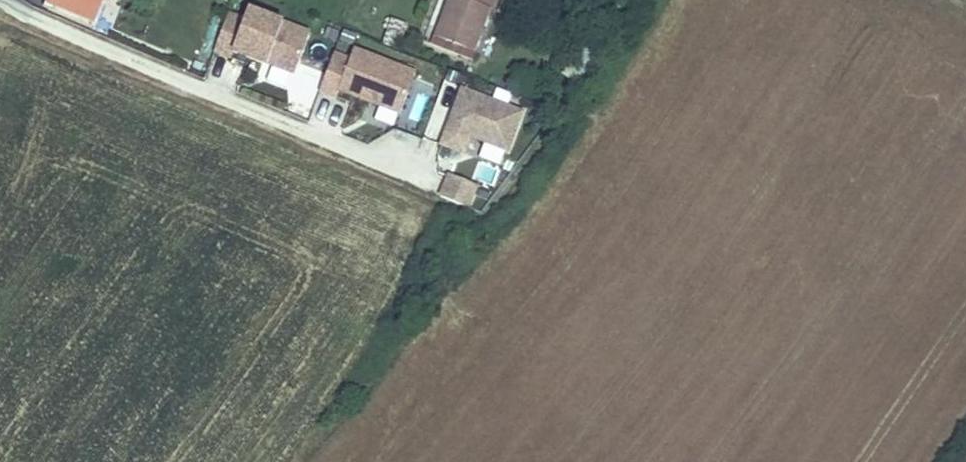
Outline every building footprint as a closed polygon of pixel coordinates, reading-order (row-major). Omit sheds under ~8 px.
[(101,0),(52,0),(50,5),(92,21),(101,0)] [(495,0),(449,0),(435,37),(475,52),(495,0)] [(228,10),(213,50),(230,56),(232,49),(292,72),(308,32),(247,9),(244,17),(228,10)] [(398,50),(408,25),(392,19),(383,44),(398,50)] [(475,52),(435,37),(432,44),(472,59),(475,52)] [(578,83),(596,55),(581,46),(563,74),(578,83)] [(346,74),(330,68),(316,105),(333,112),(335,105),(396,128),(412,87),(350,64),(346,74)] [(523,113),(464,90),(443,145),(465,153),(473,132),(482,135),(480,139),(509,150),(523,113)] [(477,187),(450,176),(442,197),(469,207),(477,187)]
